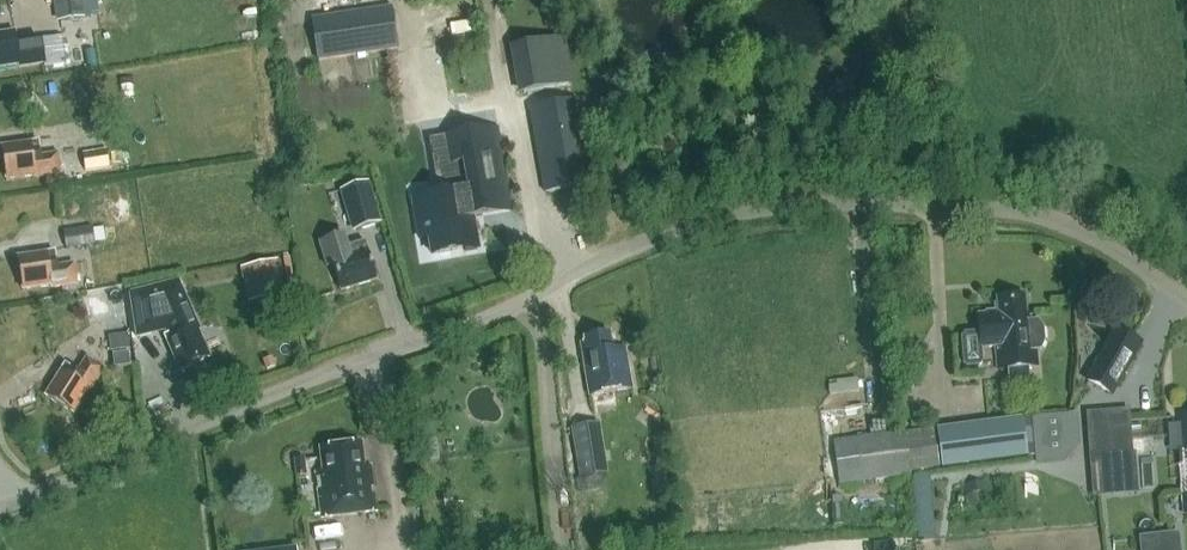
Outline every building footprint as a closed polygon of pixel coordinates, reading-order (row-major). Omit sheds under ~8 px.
[(89,18),(87,1),(57,5),(60,22),(67,21),(68,31),(81,29),(80,19),(89,18)] [(396,49),(390,8),(312,18),(318,60),(396,49)] [(0,33),(0,67),(19,64),(20,66),(44,62),(45,65),(66,61),(61,33),(40,37),(41,42),(32,43),(31,33),(15,36),(14,31),(0,33)] [(525,91),(579,83),(571,35),(518,43),(525,91)] [(85,60),(82,39),(64,42),(67,63),(85,60)] [(594,183),(579,99),(529,108),(544,192),(594,183)] [(440,206),(435,207),(438,231),(416,235),(420,260),(445,256),(444,255),(466,252),(461,224),(513,216),(500,133),(431,144),(440,206)] [(58,154),(42,157),(39,140),(2,146),(7,179),(37,174),(38,178),(61,175),(58,154)] [(110,166),(106,143),(79,147),(82,170),(110,166)] [(381,224),(365,171),(341,178),(344,189),(339,191),(352,232),(381,224)] [(95,245),(93,227),(64,231),(66,249),(95,245)] [(332,265),(340,291),(376,281),(365,242),(347,247),(344,236),(319,244),(326,267),(332,265)] [(74,264),(57,266),(55,252),(18,257),(23,288),(52,283),(52,286),(77,283),(74,264)] [(248,268),(256,304),(286,297),(277,261),(248,268)] [(983,362),(982,348),(995,347),(997,370),(1008,369),(1009,384),(1032,382),(1030,367),(1037,366),(1036,351),(1041,351),(1044,345),(1043,327),(1038,320),(1032,320),(1032,314),(1026,314),(1023,296),(996,299),(998,314),(977,316),(978,332),(964,334),(961,338),(963,364),(967,367),(980,367),(983,362)] [(202,331),(193,305),(172,312),(178,331),(164,335),(176,370),(208,360),(199,332),(202,331)] [(1117,388),(1142,345),(1117,329),(1091,372),(1094,373),(1087,384),(1108,396),(1114,386),(1117,388)] [(580,347),(587,385),(589,397),(634,389),(627,350),(614,352),(611,337),(584,342),(584,346),(580,347)] [(114,368),(130,366),(129,353),(112,354),(114,368)] [(88,358),(79,372),(65,363),(45,396),(71,412),(87,386),(91,388),(103,368),(88,358)] [(1094,409),(1097,491),(1143,490),(1139,407),(1094,409)] [(1083,417),(1039,420),(1042,457),(1085,454),(1083,417)] [(1022,418),(960,427),(965,465),(1027,457),(1022,418)] [(609,475),(600,423),(569,428),(578,479),(584,478),(587,492),(604,489),(602,476),(609,475)] [(905,432),(833,442),(839,485),(910,475),(910,473),(939,469),(934,430),(905,434),(905,432)] [(362,444),(314,448),(322,518),(376,513),(371,467),(364,467),(362,444)] [(305,458),(294,459),(295,480),(307,479),(305,459),(305,458)] [(1139,539),(1140,549),(1170,549),(1168,535),(1139,539)]
